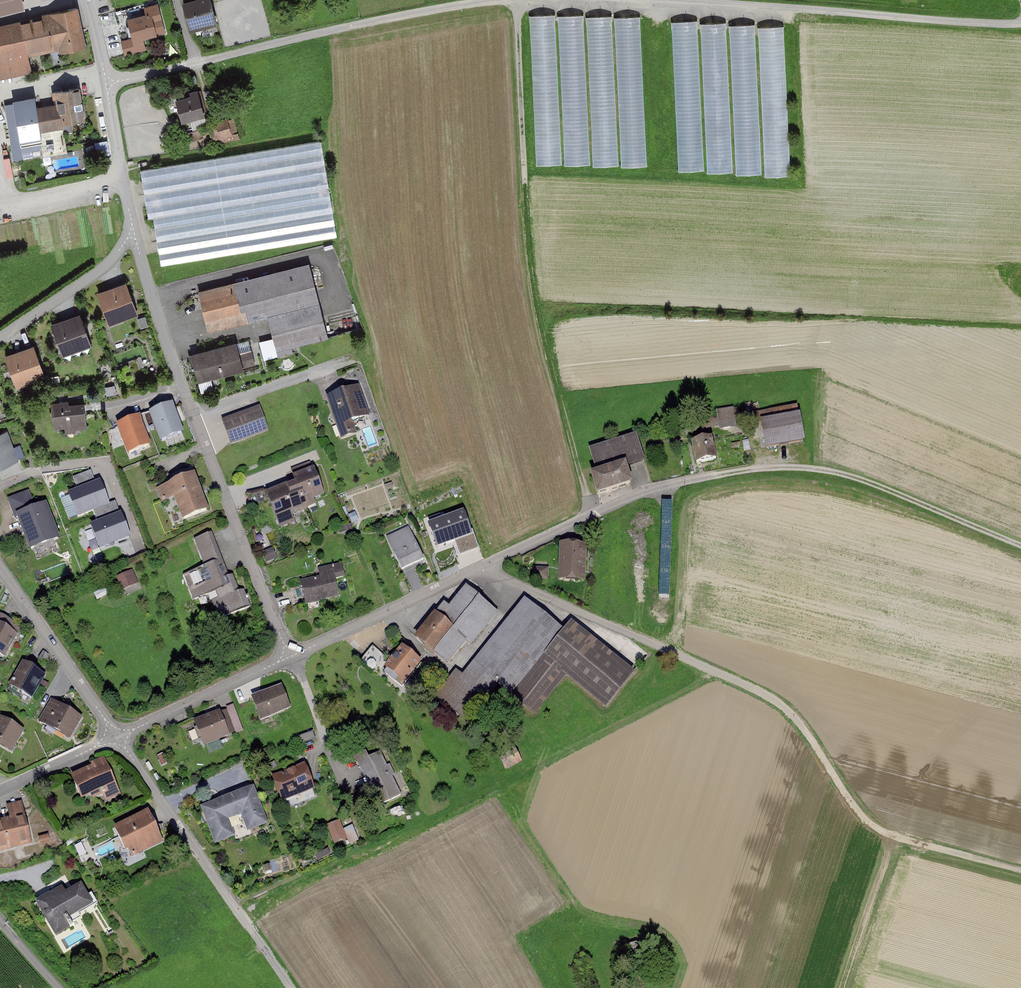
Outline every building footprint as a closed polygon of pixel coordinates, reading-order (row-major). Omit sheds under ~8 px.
[(23,11),(21,0),(0,0),(0,16),(23,11)] [(180,1),(186,28),(214,21),(209,0),(186,0),(180,1)] [(129,38),(121,40),(125,55),(147,51),(144,39),(167,34),(160,1),(143,4),(145,15),(125,19),(129,38)] [(0,23),(0,79),(30,72),(27,56),(58,50),(58,53),(83,48),(74,7),(0,23)] [(530,17),(536,167),(564,166),(564,169),(592,167),(592,169),(620,168),(620,170),(648,169),(642,19),(614,20),(614,18),(585,19),(585,17),(557,18),(557,16),(530,17)] [(672,23),(679,173),(707,172),(708,175),(737,174),(737,177),(766,176),(766,180),(792,178),(785,29),(757,30),(757,26),(729,28),(729,24),(700,25),(700,22),(672,23)] [(53,92),(55,110),(58,123),(62,123),(83,119),(78,88),(53,92)] [(186,94),(175,97),(181,121),(203,116),(197,91),(186,94)] [(35,98),(4,103),(13,160),(33,156),(32,150),(43,148),(44,155),(66,152),(62,123),(58,123),(55,110),(37,112),(35,98)] [(239,132),(232,133),(230,117),(212,119),(215,141),(240,138),(239,132)] [(321,141),(139,170),(147,220),(153,219),(160,266),(336,237),(321,141)] [(310,261),(196,291),(207,332),(268,315),(279,355),(331,341),(310,261)] [(125,283),(96,293),(108,325),(136,315),(131,301),(125,283)] [(77,317),(50,326),(61,357),(88,348),(83,334),(77,317)] [(220,348),(190,355),(197,383),(241,372),(234,344),(220,348)] [(34,345),(4,355),(16,389),(45,378),(41,366),(34,345)] [(335,394),(326,397),(340,440),(357,434),(353,422),(369,416),(358,386),(335,394)] [(160,403),(150,407),(162,437),(190,427),(179,396),(160,403)] [(63,401),(49,402),(51,428),(65,426),(65,430),(83,429),(81,403),(68,404),(68,400),(63,401)] [(740,406),(718,409),(721,428),(742,425),(740,406)] [(259,407),(222,421),(230,444),(268,431),(259,407)] [(132,413),(112,420),(124,451),(152,441),(141,409),(132,413)] [(798,415),(759,422),(764,450),(803,443),(798,415)] [(0,435),(0,469),(10,465),(24,459),(19,446),(14,449),(8,432),(0,435)] [(588,450),(595,472),(622,464),(623,468),(644,462),(636,435),(588,450)] [(710,439),(688,444),(693,464),(715,459),(710,439)] [(595,472),(588,474),(594,495),(628,485),(623,468),(622,464),(595,472)] [(282,488),(264,495),(277,531),(293,525),(290,516),(326,503),(312,466),(289,475),(291,479),(293,484),(282,488)] [(194,475),(154,489),(160,504),(172,500),(180,520),(207,510),(202,496),(194,475)] [(99,479),(67,492),(77,518),(110,505),(99,479)] [(26,490),(5,499),(13,517),(33,508),(26,490)] [(33,508),(13,517),(18,531),(26,550),(56,539),(44,505),(33,508)] [(122,512),(90,524),(100,549),(132,537),(122,512)] [(409,528),(385,538),(400,572),(409,568),(423,562),(409,528)] [(211,533),(194,540),(206,567),(214,564),(220,579),(229,575),(224,565),(211,533)] [(570,544),(558,544),(558,582),(587,582),(587,544),(570,544)] [(319,577),(300,582),(306,605),(338,597),(334,580),(346,577),(342,563),(317,569),(318,573),(319,577)] [(206,567),(184,576),(193,600),(208,594),(219,621),(250,608),(244,591),(238,592),(235,584),(231,574),(229,575),(220,579),(214,564),(206,567)] [(119,575),(125,588),(139,582),(133,569),(119,575)] [(441,601),(411,639),(447,667),(466,643),(472,646),(499,613),(465,586),(448,607),(441,601)] [(522,600),(462,677),(455,671),(435,697),(454,711),(473,687),(489,700),(498,688),(536,717),(566,678),(607,710),(635,674),(570,624),(562,631),(522,600)] [(0,617),(0,654),(4,657),(20,628),(13,624),(0,617)] [(401,647),(383,669),(403,685),(421,664),(414,658),(401,647)] [(37,674),(20,665),(8,688),(30,700),(43,677),(37,674)] [(262,694),(249,698),(258,721),(290,709),(282,686),(262,694)] [(65,710),(50,701),(37,723),(67,740),(79,718),(65,710)] [(227,710),(219,713),(227,735),(236,732),(227,710)] [(213,715),(192,723),(202,748),(228,737),(227,735),(219,713),(213,715)] [(0,719),(0,749),(10,754),(23,732),(0,719)] [(520,761),(514,749),(500,756),(506,768),(520,761)] [(382,753),(358,764),(361,772),(377,806),(401,796),(382,753)] [(86,768),(69,776),(81,801),(90,797),(92,801),(102,796),(105,803),(120,796),(104,760),(86,768)] [(304,763),(271,777),(281,801),(314,788),(308,773),(304,763)] [(236,836),(230,821),(241,817),(247,832),(267,824),(253,788),(232,796),(200,808),(214,845),(236,836)] [(5,805),(8,820),(2,821),(0,821),(0,851),(33,844),(24,802),(5,805)] [(148,809),(112,826),(124,852),(126,851),(130,859),(164,843),(158,831),(148,809)] [(47,895),(35,902),(56,937),(69,929),(65,921),(92,906),(79,883),(63,892),(60,887),(47,895)] [(640,953),(637,942),(627,945),(630,957),(640,953)]
